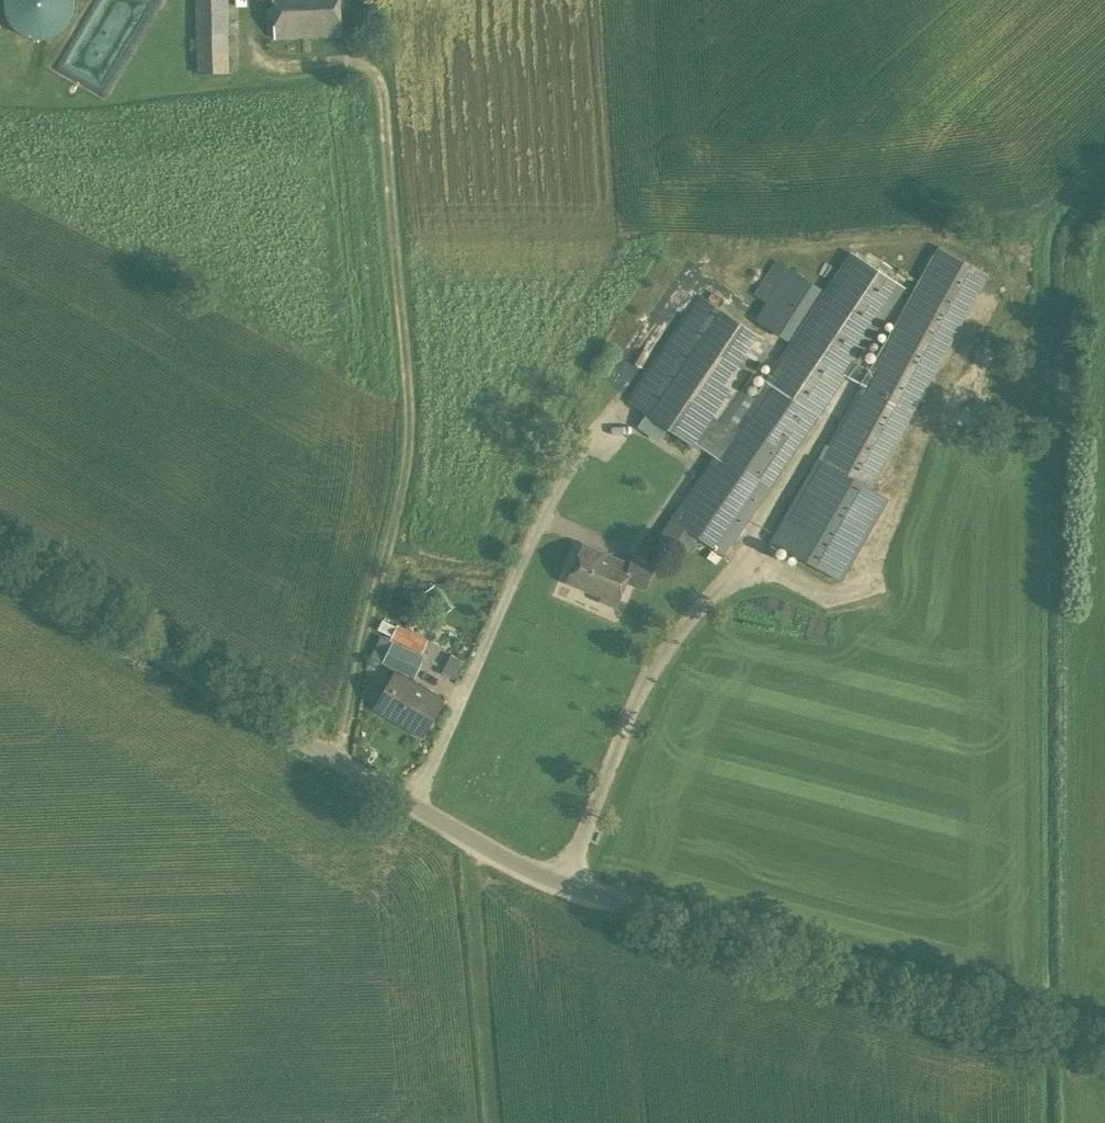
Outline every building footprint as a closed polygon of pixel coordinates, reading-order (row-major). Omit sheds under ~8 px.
[(44,39),(50,37),(55,35),(60,32),(64,29),(68,24),(70,20),(73,14),(74,9),(74,3),(74,0),(3,0),(3,3),(4,9),(5,14),(7,20),(10,24),(14,29),(18,32),(23,35),(28,37),(33,39),(39,39),(44,39)] [(228,72),(227,0),(196,0),(197,73),(228,72)] [(275,38),(341,36),(339,0),(273,0),(275,38)] [(850,252),(753,396),(741,388),(772,342),(713,303),(715,300),(712,298),(710,301),(708,299),(637,403),(635,406),(699,450),(700,448),(713,456),(671,518),(725,554),(768,490),(819,413),(844,375),(863,385),(822,459),(817,457),(770,541),(843,578),(888,495),(872,486),(989,272),(941,244),(871,371),(854,361),(904,288),(850,252)] [(786,340),(820,287),(776,258),(753,293),(766,302),(755,320),(786,340)] [(633,558),(631,563),(585,544),(569,581),(601,595),(600,598),(614,604),(625,579),(643,586),(652,566),(633,558)] [(421,593),(430,605),(442,597),(434,584),(421,593)] [(412,647),(416,649),(420,640),(415,638),(417,633),(397,623),(395,626),(389,623),(385,632),(392,636),(390,639),(411,649),(412,647)] [(381,662),(414,677),(423,658),(381,637),(372,656),(382,660),(381,662)] [(422,735),(443,699),(395,671),(374,707),(422,735)]
